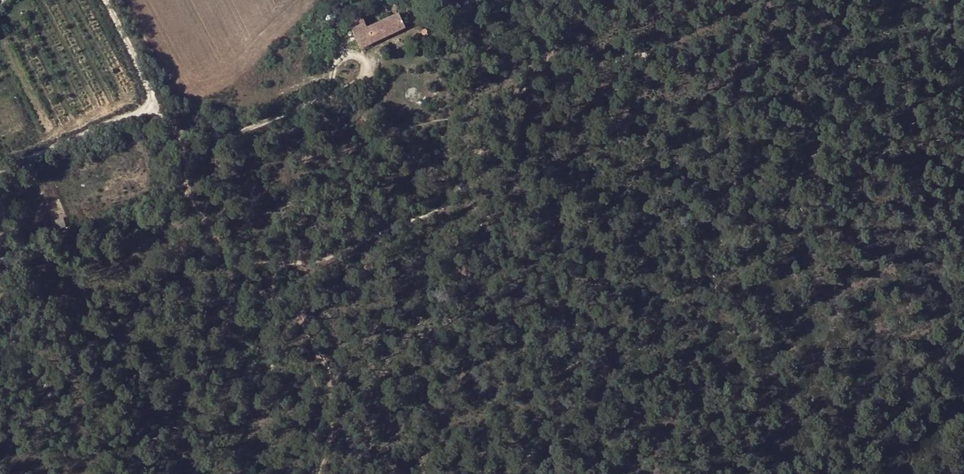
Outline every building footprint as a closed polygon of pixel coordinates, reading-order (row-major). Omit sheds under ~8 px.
[(360,48),(405,27),(396,10),(366,24),(352,31),(351,31),(360,48)] [(350,27),(352,31),(366,24),(359,11),(351,15),(356,23),(350,27)]
